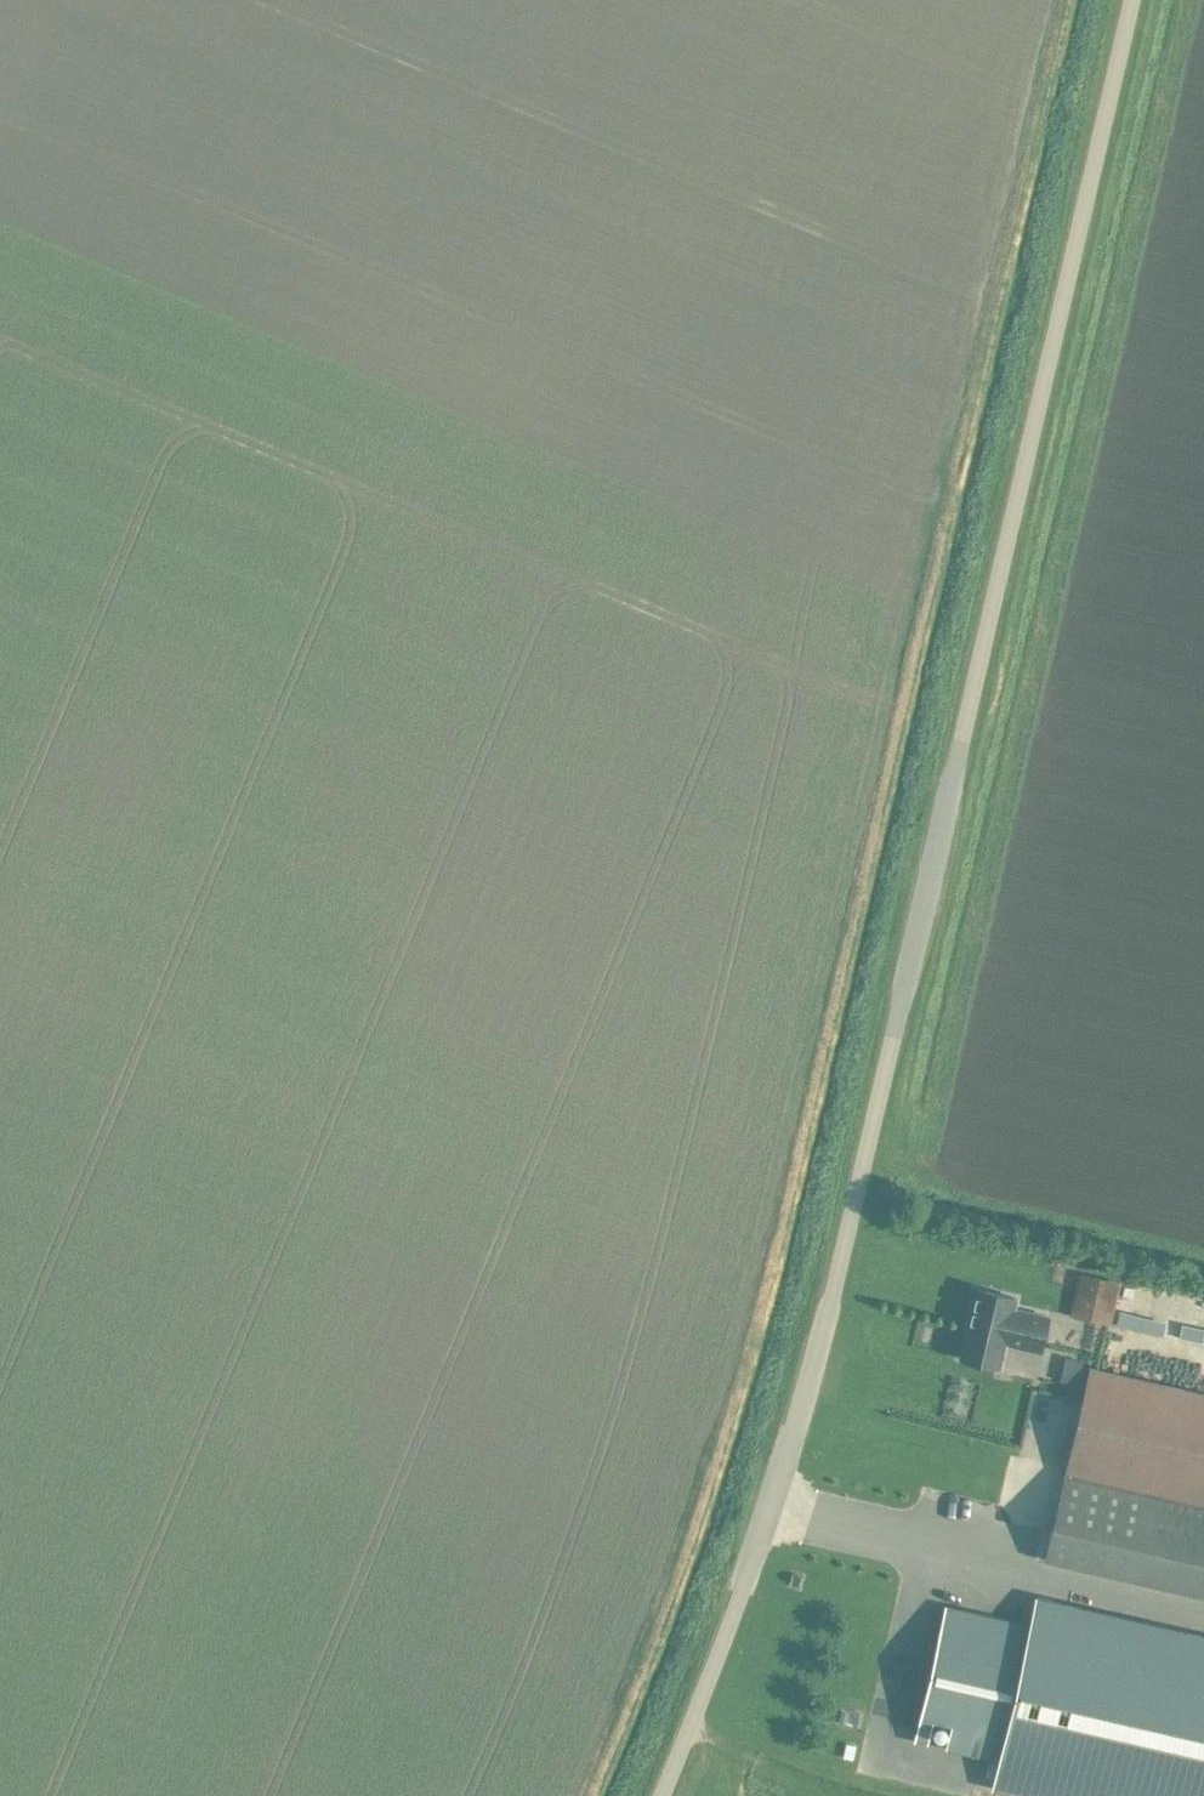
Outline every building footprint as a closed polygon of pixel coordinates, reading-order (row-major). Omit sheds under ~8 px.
[(1099,1277),(1080,1272),(1070,1315),(1089,1320),(1099,1277)] [(1015,1298),(974,1288),(965,1329),(966,1330),(960,1358),(999,1367),(1005,1343),(1040,1351),(1048,1317),(1013,1309),(1015,1298)] [(1096,1337),(1054,1518),(1203,1552),(1203,1362),(1096,1337)] [(931,1726),(932,1720),(951,1724),(946,1744),(1000,1756),(994,1784),(995,1784),(995,1783),(1053,1795),(1203,1795),(1203,1642),(1037,1603),(1037,1602),(1035,1602),(1029,1630),(944,1610),(915,1736),(927,1739),(929,1733),(932,1733),(933,1736),(936,1738),(939,1739),(942,1738),(945,1736),(946,1733),(946,1730),(945,1727),(943,1725),(939,1724),(936,1725),(934,1726),(931,1726)] [(848,1711),(841,1710),(839,1722),(845,1724),(848,1711)] [(862,1714),(855,1713),(852,1725),(859,1727),(862,1714)]
